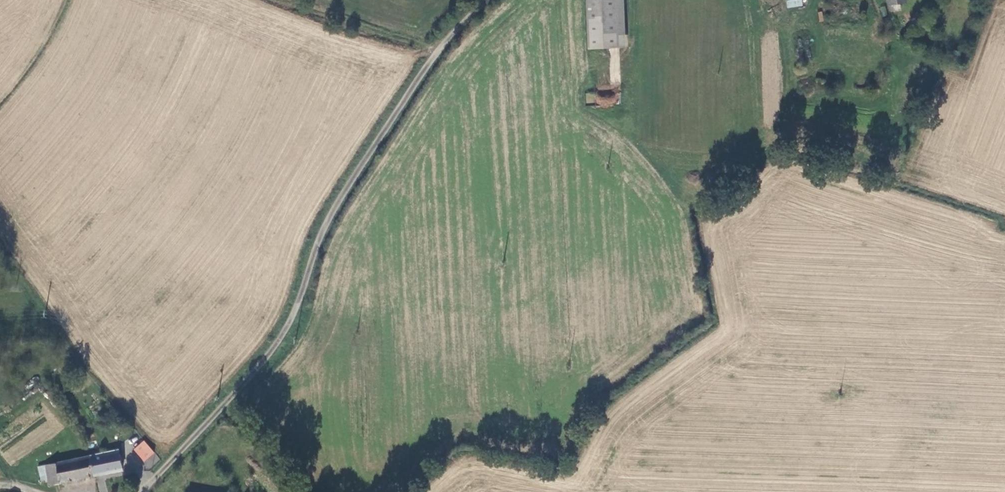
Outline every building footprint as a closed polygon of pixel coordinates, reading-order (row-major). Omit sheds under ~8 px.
[(615,0),(586,0),(589,50),(618,48),(615,0)] [(787,8),(803,6),(802,0),(786,0),(787,8)] [(886,11),(896,10),(896,3),(907,2),(906,0),(885,0),(886,11)] [(599,108),(617,101),(613,91),(596,98),(599,108)] [(142,463),(153,453),(142,441),(131,450),(142,463)] [(123,470),(119,448),(91,453),(94,475),(123,470)] [(48,483),(94,475),(91,453),(45,461),(48,483)]
